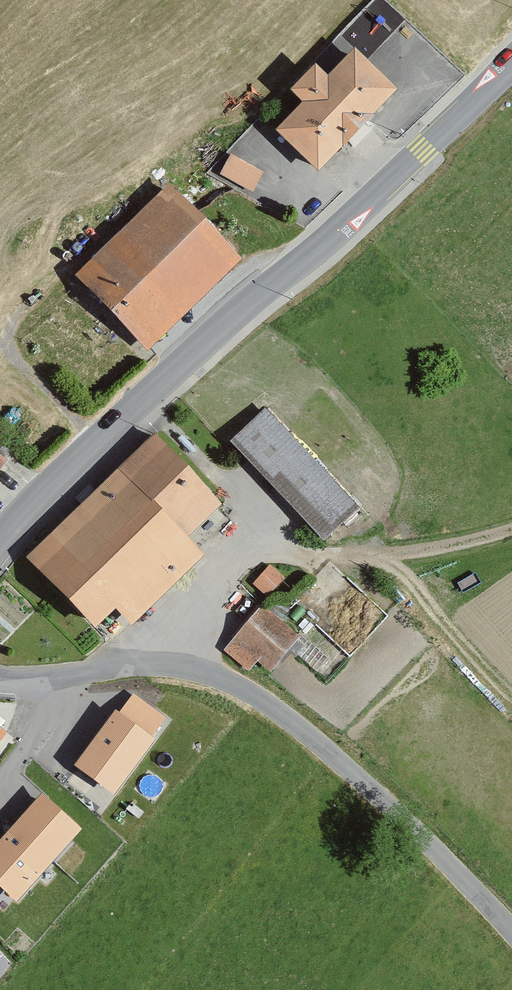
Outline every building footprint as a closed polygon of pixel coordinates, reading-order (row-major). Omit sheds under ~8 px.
[(397,94),(355,55),(330,81),(315,67),(292,92),(305,105),(281,131),(325,172),(397,94)] [(229,150),(218,170),(254,189),(265,168),(229,150)] [(238,259),(169,187),(76,275),(145,348),(238,259)] [(365,516),(264,415),(238,441),(339,542),(365,516)] [(217,501),(152,435),(30,554),(114,639),(205,550),(186,531),(217,501)] [(271,592),(283,570),(266,561),(254,583),(271,592)] [(298,638),(264,611),(231,651),(265,679),(298,638)] [(154,739),(115,710),(74,766),(113,795),(154,739)] [(42,794),(0,841),(0,886),(16,901),(81,829),(42,794)]
